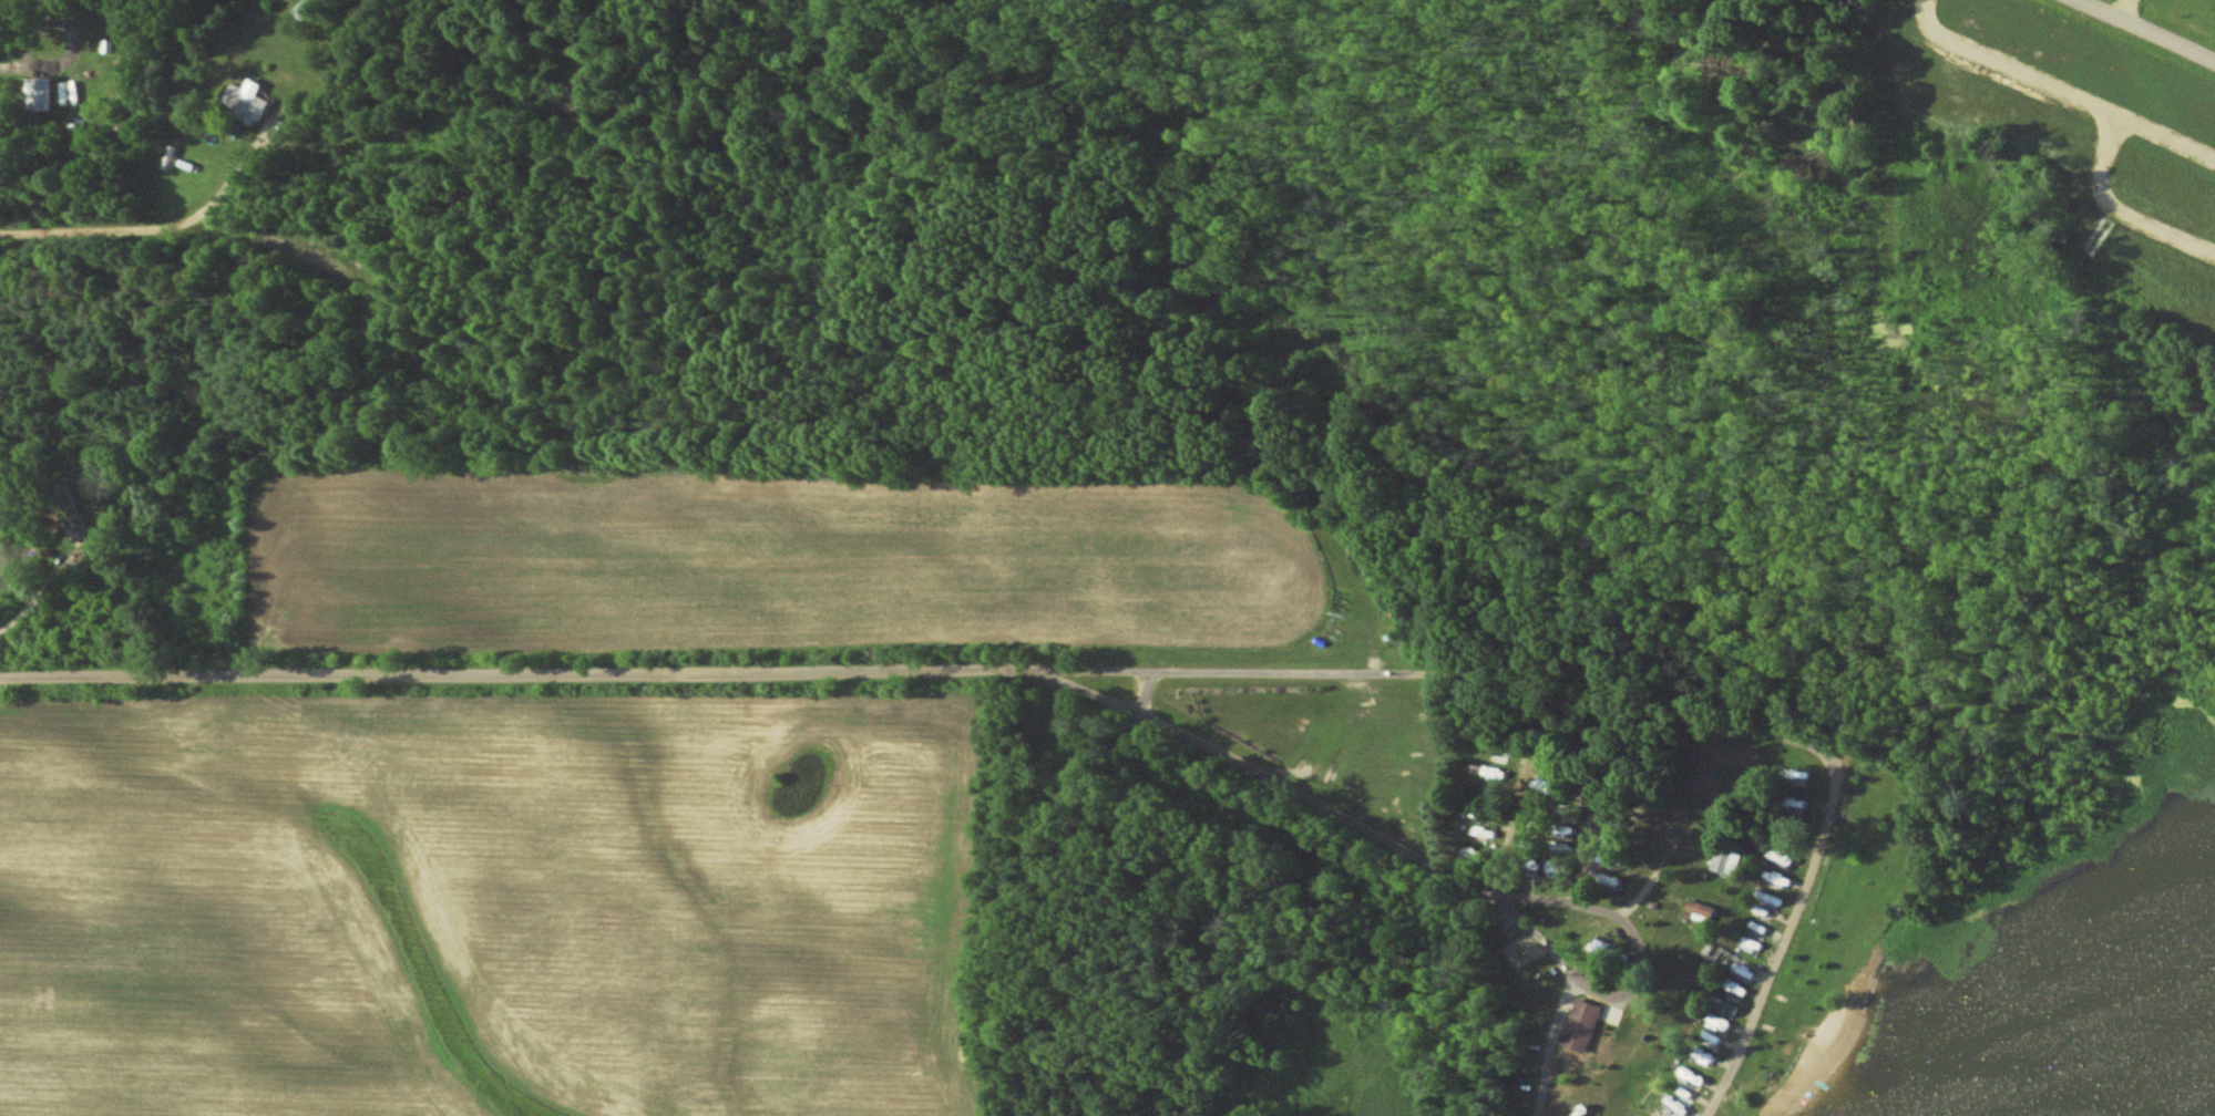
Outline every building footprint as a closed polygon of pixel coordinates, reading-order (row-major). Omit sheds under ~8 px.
[(273,102),(260,94),(265,84),(252,77),(246,88),(235,82),(225,102),(262,122),(273,102)] [(1493,829),(1474,826),(1472,840),(1491,843),(1493,829)] [(1713,869),(1738,875),(1742,856),(1717,850),(1713,869)] [(1712,915),(1715,907),(1692,899),(1690,908),(1712,915)] [(1563,1044),(1590,1052),(1603,1005),(1577,997),(1563,1044)]
